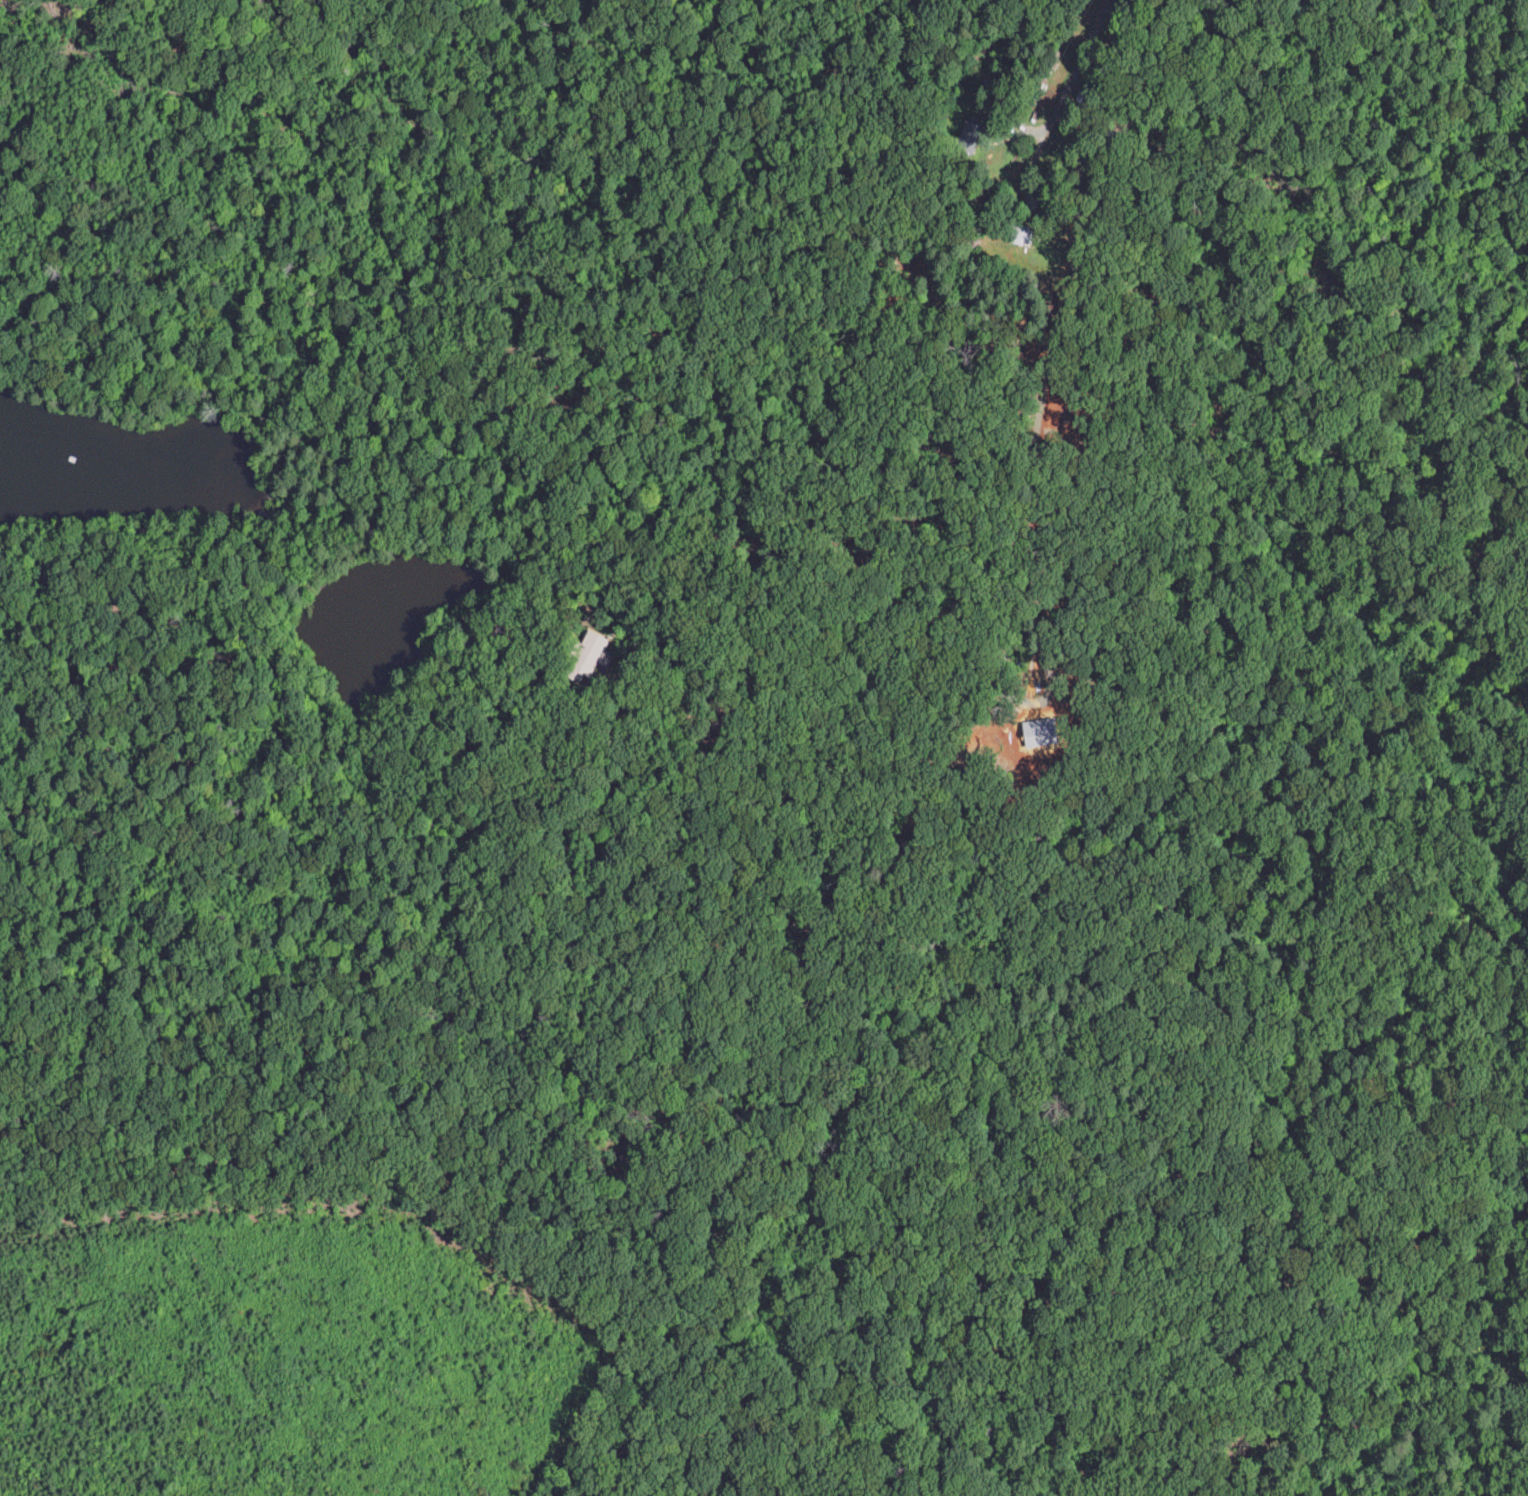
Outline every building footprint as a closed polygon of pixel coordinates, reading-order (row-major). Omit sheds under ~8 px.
[(970,118),(990,127),(978,155),(958,146),(970,118)] [(1036,227),(1033,246),(1007,242),(1010,223),(1036,227)] [(594,629),(615,641),(594,678),(574,666),(594,629)]
